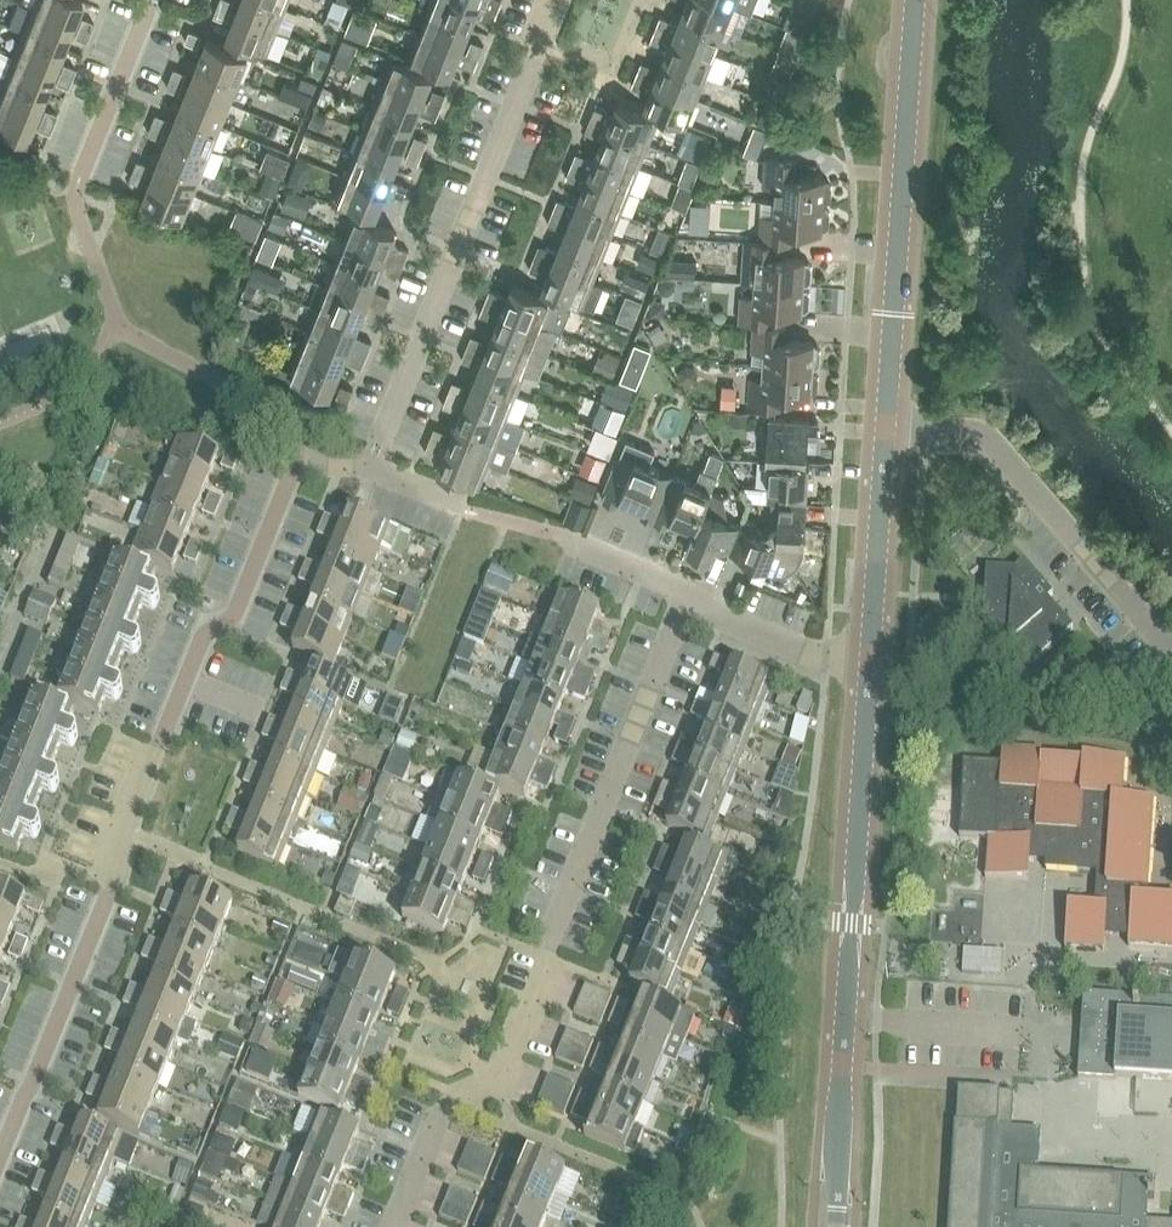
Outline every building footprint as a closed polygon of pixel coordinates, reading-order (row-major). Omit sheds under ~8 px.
[(30,8),(71,24),(81,0),(80,0),(33,0),(30,8)] [(218,7),(228,11),(231,2),(226,0),(221,0),(218,7)] [(235,14),(276,30),(285,7),(267,0),(240,0),(235,14)] [(324,23),(339,29),(348,7),(348,6),(334,0),(333,0),(324,23)] [(429,11),(469,28),(474,17),(492,24),(497,12),(467,0),(433,0),(429,11)] [(497,12),(501,0),(467,0),(497,12)] [(681,13),(723,30),(732,7),(715,0),(687,0),(681,13)] [(732,7),(752,14),(758,0),(715,0),(732,7)] [(795,5),(816,13),(817,14),(822,2),(817,0),(797,0),(795,5)] [(228,11),(218,7),(214,18),(224,22),(228,11)] [(30,8),(21,31),(62,47),(71,24),(30,8)] [(429,11),(419,34),(460,51),(469,28),(429,11)] [(660,17),(655,29),(714,53),(723,30),(681,13),(677,23),(660,17)] [(788,13),(782,27),(806,36),(808,33),(812,23),(788,13)] [(276,30),(235,14),(225,38),(266,54),(276,30)] [(82,18),(78,27),(89,32),(93,22),(82,18)] [(89,32),(78,27),(74,37),(85,41),(89,32)] [(667,49),(663,59),(704,76),(714,53),(655,29),(649,41),(667,49)] [(21,31),(12,54),(52,70),(62,47),(21,31)] [(185,42),(195,46),(199,35),(189,31),(185,42)] [(460,51),(419,34),(410,59),(451,75),(455,63),(473,69),(478,58),(467,53),(460,51)] [(790,37),(783,53),(798,58),(804,42),(790,37)] [(206,38),(197,62),(238,78),(247,55),(206,38)] [(342,39),(338,48),(353,54),(354,54),(358,46),(342,39)] [(472,41),(467,53),(478,58),(483,45),(472,41)] [(317,47),(307,71),(320,75),(329,52),(317,47)] [(0,53),(0,74),(3,75),(3,77),(43,94),(52,70),(12,54),(12,55),(1,50),(0,53)] [(391,59),(381,83),(422,99),(432,75),(391,59)] [(663,59),(653,82),(695,99),(704,76),(663,59)] [(780,61),(773,76),(788,82),(794,66),(780,61)] [(197,62),(187,85),(228,101),(238,78),(197,62)] [(641,63),(636,74),(647,79),(652,68),(641,63)] [(63,64),(59,73),(70,78),(74,68),(63,64)] [(174,69),(170,78),(180,82),(184,73),(174,69)] [(70,78),(59,73),(56,83),(66,87),(70,78)] [(647,79),(636,74),(631,88),(642,92),(647,79)] [(0,84),(0,103),(34,117),(43,94),(3,77),(0,84)] [(180,82),(170,78),(166,88),(176,92),(180,82)] [(787,84),(788,82),(779,79),(772,97),(781,101),(782,98),(783,94),(787,84)] [(695,99),(653,82),(643,106),(685,123),(695,99)] [(381,83),(372,106),(413,122),(422,99),(381,83)] [(187,85),(178,108),(219,125),(228,101),(187,85)] [(295,91),(292,99),(307,105),(313,91),(303,87),(295,91)] [(323,87),(318,101),(325,104),(327,98),(331,97),(333,92),(323,87)] [(435,89),(430,102),(441,106),(446,94),(435,89)] [(765,100),(756,123),(769,128),(775,114),(779,105),(765,100)] [(430,102),(425,114),(436,119),(441,106),(430,102)] [(594,108),(589,119),(648,143),(657,119),(616,102),(611,115),(594,108)] [(0,103),(0,131),(24,140),(34,117),(0,103)] [(372,106),(363,129),(404,145),(408,134),(413,122),(372,106)] [(178,108),(169,131),(210,148),(219,125),(178,108)] [(45,110),(41,119),(52,124),(56,114),(45,110)] [(314,110),(309,122),(322,127),(327,115),(314,110)] [(155,115),(152,124),(162,128),(165,119),(155,115)] [(52,124),(41,119),(37,129),(48,133),(52,124)] [(601,139),(597,149),(638,166),(648,143),(589,119),(584,133),(601,139)] [(756,123),(750,136),(757,139),(764,141),(769,128),(756,123)] [(162,128),(152,124),(148,134),(158,138),(162,128)] [(363,129),(353,152),(394,168),(404,145),(363,129)] [(169,131),(160,154),(201,171),(210,148),(169,131)] [(690,132),(681,157),(687,159),(702,164),(711,140),(690,132)] [(416,137),(411,148),(422,153),(427,141),(416,137)] [(301,143),(297,153),(307,157),(311,148),(301,143)] [(422,153),(411,148),(406,161),(417,166),(422,153)] [(291,158),(268,149),(261,167),(267,170),(281,176),(283,176),(291,158)] [(575,153),(571,166),(629,189),(638,166),(597,149),(593,161),(575,153)] [(353,152),(344,175),(404,199),(409,187),(390,179),(394,168),(353,152)] [(160,154),(150,177),(191,194),(201,171),(160,154)] [(687,159),(678,183),(681,184),(693,188),(702,164),(687,159)] [(765,159),(763,186),(776,187),(775,202),(823,205),(823,200),(828,200),(832,197),(832,184),(829,180),(825,180),(825,178),(797,176),(797,161),(765,159)] [(137,161),(133,170),(143,174),(147,165),(137,161)] [(583,186),(579,196),(620,212),(629,189),(571,166),(565,179),(583,186)] [(709,168),(707,185),(719,186),(720,169),(709,168)] [(143,174),(133,170),(129,180),(139,184),(143,174)] [(267,170),(263,180),(277,186),(281,176),(267,170)] [(291,170),(286,183),(301,189),(304,182),(301,174),(291,170)] [(404,199),(344,175),(334,199),(375,216),(380,204),(399,211),(404,199)] [(191,194),(150,177),(141,201),(182,218),(191,194)] [(681,184),(673,205),(686,211),(695,189),(693,188),(681,184)] [(289,191),(283,207),(306,216),(312,200),(289,191)] [(557,199),(552,212),(610,235),(620,212),(579,196),(574,206),(557,199)] [(694,202),(692,231),(710,232),(711,203),(694,202)] [(761,214),(760,242),(777,243),(792,244),(793,230),(821,232),(821,227),(826,227),(830,224),(830,211),(827,207),(823,206),(823,205),(775,202),(774,215),(761,214)] [(270,219),(268,225),(284,231),(290,216),(274,210),(274,211),(270,219)] [(234,211),(228,225),(256,237),(262,222),(234,211)] [(564,231),(560,242),(601,258),(610,235),(552,212),(547,224),(564,231)] [(354,215),(344,239),(404,263),(409,251),(390,243),(395,231),(354,215)] [(642,221),(638,231),(649,235),(645,244),(662,251),(669,232),(642,221)] [(264,238),(256,257),(267,262),(275,242),(264,238)] [(344,239),(335,262),(376,278),(380,268),(399,276),(404,263),(344,239)] [(743,268),(742,282),(755,283),(803,286),(804,283),(808,283),(812,279),(813,266),(809,262),(805,262),(805,259),(776,257),(777,243),(760,242),(745,241),(743,268)] [(538,246),(533,258),(592,281),(601,258),(560,242),(555,253),(538,246)] [(643,251),(637,265),(654,272),(659,257),(643,251)] [(592,281),(533,258),(528,271),(546,278),(541,289),(595,311),(605,287),(592,281)] [(671,258),(663,274),(695,276),(696,260),(671,258)] [(335,262),(326,285),(373,304),(385,309),(390,297),(371,290),(376,278),(335,262)] [(254,266),(251,275),(261,279),(264,270),(254,266)] [(626,270),(620,285),(644,295),(650,280),(626,270)] [(248,281),(243,294),(252,298),(258,285),(248,281)] [(754,297),(741,296),(739,323),(753,324),(772,325),(772,312),(802,313),(802,309),(806,310),(810,306),(811,293),(807,289),(803,289),(803,286),(755,283),(754,297)] [(326,285),(316,308),(357,324),(362,313),(368,316),(373,304),(326,285)] [(502,309),(543,325),(552,301),(511,285),(502,309)] [(489,290),(484,302),(496,306),(501,294),(489,290)] [(624,299),(617,315),(633,322),(640,305),(624,299)] [(666,301),(652,300),(651,315),(665,316),(666,301)] [(497,322),(493,332),(549,355),(558,332),(543,325),(502,309),(496,306),(484,302),(479,315),(497,322)] [(385,309),(373,304),(368,316),(380,321),(385,309)] [(348,348),(355,350),(367,355),(372,343),(353,335),(357,324),(316,308),(307,331),(348,348)] [(661,322),(649,330),(657,343),(669,336),(661,322)] [(786,326),(772,325),(753,324),(751,352),(765,352),(764,366),(812,369),(812,366),(816,366),(820,362),(821,350),(817,346),(814,345),(814,342),(785,340),(786,326)] [(307,331),(298,354),(339,371),(348,348),(307,331)] [(483,355),(524,371),(540,378),(549,355),(493,332),(483,355)] [(471,336),(466,348),(477,352),(482,341),(471,336)] [(636,385),(651,348),(636,342),(621,379),(636,385)] [(477,352),(466,348),(461,361),(472,366),(477,352)] [(601,348),(592,371),(611,379),(620,355),(601,348)] [(367,355),(355,350),(350,363),(362,368),(367,355)] [(339,371),(298,354),(288,379),(329,395),(339,371)] [(483,355),(474,378),(515,394),(524,371),(483,355)] [(277,373),(286,377),(289,370),(280,366),(277,373)] [(750,379),(748,407),(780,409),(781,396),(810,398),(810,392),(814,393),(818,389),(819,376),(816,372),(812,372),(812,369),(764,366),(763,380),(750,379)] [(474,378),(465,401),(506,418),(515,394),(474,378)] [(452,382),(448,394),(459,398),(464,387),(452,382)] [(610,382),(604,400),(629,409),(636,391),(610,382)] [(336,398),(348,402),(353,390),(341,385),(336,398)] [(724,388),(723,406),(739,407),(741,389),(724,388)] [(459,398),(448,394),(442,407),(453,412),(459,398)] [(465,401),(456,424),(517,449),(526,426),(506,418),(465,401)] [(604,404),(595,425),(620,435),(628,414),(604,404)] [(727,410),(726,423),(733,423),(733,424),(749,425),(750,411),(734,410),(734,411),(727,410)] [(701,419),(695,420),(691,431),(699,432),(707,430),(701,419)] [(769,419),(766,460),(769,461),(769,460),(806,462),(808,438),(816,439),(818,423),(769,419)] [(456,424),(446,447),(487,464),(507,471),(517,449),(456,424)] [(433,429),(429,440),(440,445),(445,434),(433,429)] [(606,431),(598,450),(611,456),(619,436),(606,431)] [(177,440),(167,464),(209,480),(218,456),(177,440)] [(440,445),(429,440),(424,453),(441,460),(437,471),(477,488),(487,464),(446,447),(440,445)] [(639,516),(654,522),(672,476),(650,467),(656,454),(626,441),(601,501),(615,506),(618,498),(642,508),(639,516)] [(735,448),(732,445),(727,446),(725,449),(725,453),(728,456),(733,455),(735,452),(735,448)] [(593,452),(588,466),(603,473),(609,459),(593,452)] [(236,463),(225,459),(220,470),(231,474),(236,463)] [(766,460),(765,461),(769,461),(767,488),(769,488),(768,501),(772,501),(779,501),(807,503),(810,462),(806,462),(769,460),(769,461),(766,460)] [(167,464),(158,487),(200,503),(209,480),(167,464)] [(671,520),(693,530),(694,529),(695,529),(710,492),(716,478),(701,471),(695,486),(672,476),(654,522),(667,528),(671,520)] [(568,495),(572,496),(588,503),(596,484),(576,475),(568,495)] [(158,487),(149,510),(190,526),(200,503),(158,487)] [(716,548),(729,553),(739,527),(729,523),(726,499),(710,492),(695,529),(694,529),(693,530),(686,549),(711,560),(716,548)] [(210,497),(206,506),(217,511),(221,501),(210,497)] [(573,498),(564,521),(582,528),(591,505),(573,498)] [(772,501),(770,531),(793,568),(794,568),(798,564),(802,557),(803,550),(807,503),(779,501),(772,501)] [(217,511),(206,506),(202,516),(213,520),(217,511)] [(149,510),(140,533),(181,549),(190,526),(149,510)] [(334,522),(331,530),(338,534),(379,550),(380,549),(393,555),(402,532),(389,526),(348,510),(342,525),(334,522)] [(323,517),(320,526),(331,530),(334,522),(323,517)] [(739,527),(729,553),(764,568),(773,571),(781,572),(787,571),(793,568),(770,531),(743,519),(739,527)] [(24,522),(18,534),(31,539),(36,527),(24,522)] [(331,530),(320,526),(316,536),(327,541),(331,530)] [(181,549),(140,533),(131,556),(172,573),(181,549)] [(338,534),(329,557),(370,573),(379,550),(338,534)] [(66,539),(57,562),(69,567),(79,544),(66,539)] [(191,543),(188,553),(198,557),(202,548),(191,543)] [(198,557),(188,553),(184,562),(195,567),(198,557)] [(329,557),(320,580),(361,596),(370,573),(329,557)] [(114,558),(58,699),(99,715),(106,698),(109,691),(112,684),(124,653),(127,645),(130,638),(143,606),(146,599),(148,592),(156,574),(114,558)] [(69,567),(57,562),(48,586),(60,591),(69,567)] [(93,567),(80,562),(77,569),(90,574),(93,567)] [(305,563),(302,572),(313,576),(316,568),(305,563)] [(983,606),(981,641),(1007,643),(1007,646),(1010,646),(1013,644),(1019,651),(1031,666),(1072,630),(1056,611),(1047,601),(1052,596),(1042,585),(1023,563),(1014,571),(986,569),(985,581),(983,604),(983,606)] [(493,569),(485,588),(510,599),(518,579),(493,569)] [(313,576),(302,572),(298,582),(309,586),(313,576)] [(320,580),(311,603),(352,619),(361,596),(320,580)] [(406,589),(401,602),(413,607),(418,595),(406,589)] [(146,599),(143,606),(150,609),(155,608),(158,599),(156,595),(148,592),(146,599)] [(483,592),(473,615),(493,623),(503,600),(483,592)] [(33,593),(28,605),(50,614),(55,602),(33,593)] [(557,594),(548,618),(606,641),(612,628),(594,621),(599,610),(557,594)] [(311,603),(302,626),(343,642),(352,619),(311,603)] [(50,614),(28,605),(24,617),(46,626),(50,614)] [(287,610),(283,618),(295,623),(298,614),(287,610)] [(473,615),(464,638),(484,646),(493,623),(473,615)] [(295,623),(283,618),(279,629),(291,633),(295,623)] [(548,618),(539,641),(580,657),(585,645),(602,652),(606,641),(548,618)] [(343,642),(302,626),(293,650),(333,666),(343,642)] [(399,626),(395,637),(404,640),(409,630),(399,626)] [(29,633),(20,656),(32,661),(41,638),(29,633)] [(130,638),(127,645),(124,653),(132,656),(137,654),(140,646),(138,641),(130,638)] [(463,641),(455,661),(468,666),(469,666),(477,647),(463,641)] [(539,641),(530,664),(588,687),(593,675),(576,667),(580,657),(539,641)] [(400,652),(385,646),(380,657),(394,663),(395,663),(400,652)] [(32,661),(20,656),(10,680),(22,685),(32,661)] [(709,668),(720,673),(724,661),(713,656),(709,668)] [(455,661),(448,678),(461,683),(468,666),(455,661)] [(530,664),(520,687),(562,704),(566,693),(583,700),(588,687),(530,664)] [(731,664),(722,688),(763,704),(772,681),(731,664)] [(312,665),(302,689),(343,706),(357,711),(367,688),(353,682),(312,665)] [(288,672),(284,683),(296,687),(300,677),(288,672)] [(296,687),(284,683),(281,692),(292,696),(296,687)] [(112,684),(109,691),(106,698),(114,702),(118,700),(121,692),(119,687),(112,684)] [(552,727),(558,729),(570,733),(575,720),(558,713),(562,704),(520,687),(511,710),(552,727)] [(700,691),(695,704),(754,727),(763,704),(722,688),(717,698),(700,691)] [(302,689),(293,712),(334,729),(343,706),(302,689)] [(808,715),(815,697),(803,692),(795,710),(808,715)] [(48,775),(61,744),(64,737),(66,730),(73,712),(32,696),(0,779),(0,845),(18,852),(24,836),(27,828),(30,821),(42,790),(45,782),(48,775)] [(708,723),(703,734),(745,750),(754,727),(695,704),(690,716),(708,723)] [(414,705),(407,722),(423,728),(430,711),(414,705)] [(400,714),(385,708),(381,719),(395,725),(400,714)] [(511,710),(502,733),(543,750),(552,727),(511,710)] [(293,712),(284,735),(325,752),(334,729),(293,712)] [(270,719),(266,728),(277,733),(281,723),(270,719)] [(277,733),(266,728),(262,738),(273,742),(277,733)] [(570,733),(558,729),(554,741),(565,745),(570,733)] [(64,737),(61,744),(69,747),(74,745),(77,738),(76,734),(66,730),(64,737)] [(795,731),(790,742),(802,747),(807,736),(795,731)] [(386,733),(380,748),(390,751),(395,737),(386,733)] [(402,733),(396,748),(401,751),(413,755),(419,740),(402,733)] [(543,750),(502,733),(493,756),(534,773),(540,775),(545,762),(539,760),(543,750)] [(681,738),(676,750),(735,773),(745,750),(703,734),(699,745),(681,738)] [(284,735),(275,759),(316,775),(325,752),(284,735)] [(393,747),(382,775),(402,783),(413,755),(401,751),(396,748),(393,747)] [(790,748),(784,763),(796,768),(803,754),(790,748)] [(959,835),(989,837),(989,840),(991,840),(988,876),(987,876),(987,877),(1027,880),(1029,856),(1034,857),(1046,858),(1046,868),(1048,869),(1048,867),(1094,870),(1094,872),(1096,872),(1093,908),(1069,906),(1066,948),(1068,948),(1068,946),(1104,949),(1104,951),(1106,951),(1107,929),(1130,931),(1129,946),(1131,946),(1131,944),(1171,947),(1171,900),(1149,898),(1150,885),(1147,885),(1149,849),(1152,849),(1152,847),(1149,847),(1153,798),(1155,798),(1156,796),(1122,794),(1125,760),(1126,760),(1126,758),(1086,756),(1083,791),(1041,788),(1043,751),(1041,751),(1041,752),(1006,750),(1006,748),(1004,748),(1003,762),(962,759),(961,786),(959,835)] [(689,769),(685,780),(726,796),(735,773),(676,750),(672,762),(689,769)] [(534,773),(493,756),(483,780),(525,797),(529,784),(534,773)] [(275,759),(265,782),(306,798),(316,775),(275,759)] [(545,762),(540,775),(551,779),(556,767),(545,762)] [(252,765),(248,774),(259,779),(263,769),(252,765)] [(781,765),(772,788),(781,792),(792,796),(797,772),(781,765)] [(534,773),(529,784),(546,791),(551,779),(540,775),(534,773)] [(259,779),(248,774),(244,784),(255,789),(259,779)] [(449,802),(489,818),(507,825),(512,811),(495,804),(499,794),(449,774),(440,798),(449,802)] [(48,775),(45,782),(42,790),(52,794),(56,792),(59,784),(57,779),(48,775)] [(363,776),(358,789),(367,793),(372,779),(363,776)] [(663,783),(658,796),(717,819),(726,796),(685,780),(681,790),(663,783)] [(265,782),(256,805),(297,821),(306,798),(265,782)] [(379,787),(374,799),(384,803),(389,791),(379,787)] [(345,789),(337,810),(358,819),(367,798),(345,789)] [(781,792),(772,815),(786,820),(792,796),(781,792)] [(717,819),(658,796),(653,808),(671,816),(666,827),(707,843),(717,819)] [(449,802),(439,825),(480,841),(485,829),(489,818),(449,802)] [(256,805),(247,828),(288,844),(297,821),(256,805)] [(370,808),(365,822),(378,827),(384,813),(370,808)] [(233,812),(229,820),(241,825),(244,816),(233,812)] [(503,836),(507,825),(489,818),(485,829),(503,836)] [(241,825),(229,820),(226,830),(237,835),(241,825)] [(30,821),(27,828),(24,836),(33,839),(38,837),(41,830),(39,825),(30,821)] [(439,825),(430,848),(471,864),(480,841),(439,825)] [(774,826),(768,840),(776,843),(780,845),(786,831),(774,826)] [(288,844),(247,828),(238,852),(279,868),(288,844)] [(763,838),(759,847),(772,852),(776,843),(768,840),(763,838)] [(676,866),(717,883),(727,859),(686,842),(676,866)] [(356,845),(349,861),(367,868),(373,852),(356,845)] [(663,847),(658,860),(669,864),(674,852),(663,847)] [(430,848),(421,871),(462,887),(471,864),(430,848)] [(483,855),(478,868),(489,872),(494,859),(483,855)] [(669,864),(658,860),(653,872),(664,876),(669,864)] [(667,889),(708,906),(717,883),(676,866),(667,889)] [(347,868),(341,882),(352,886),(358,872),(347,868)] [(489,872),(478,868),(474,879),(484,883),(489,872)] [(453,910),(460,913),(470,917),(475,905),(458,898),(462,887),(421,871),(412,894),(453,910)] [(326,874),(321,885),(330,889),(335,877),(326,874)] [(191,886),(182,910),(223,926),(233,903),(191,886)] [(340,886),(337,891),(336,894),(340,896),(350,900),(351,897),(354,891),(340,886)] [(16,921),(26,897),(4,889),(0,887),(0,915),(16,921)] [(663,900),(658,912),(699,929),(708,906),(667,889),(663,900)] [(645,893),(640,906),(650,910),(652,910),(657,898),(645,893)] [(168,894),(164,904),(175,908),(179,898),(168,894)] [(453,910),(412,894),(402,918),(443,934),(448,922),(453,910)] [(334,914),(349,920),(356,903),(341,897),(334,914)] [(28,911),(39,915),(44,904),(32,900),(28,911)] [(175,908),(164,904),(161,913),(172,917),(175,908)] [(646,922),(650,910),(640,906),(635,918),(646,922)] [(182,910),(173,933),(214,950),(223,926),(182,910)] [(470,917),(460,913),(453,910),(448,922),(466,929),(470,917)] [(648,936),(690,952),(699,929),(658,912),(648,936)] [(753,914),(750,921),(761,925),(764,918),(753,914)] [(7,944),(16,921),(0,915),(0,942),(7,944)] [(276,920),(271,932),(286,938),(291,927),(291,926),(279,921),(276,920)] [(173,933),(163,956),(205,973),(214,950),(173,933)] [(632,956),(639,959),(680,975),(690,952),(648,936),(644,947),(626,940),(622,952),(632,956)] [(18,937),(13,948),(25,952),(29,942),(18,937)] [(748,939),(745,947),(756,952),(760,944),(748,939)] [(150,940),(146,950),(157,954),(161,944),(150,940)] [(299,945),(293,961),(303,965),(310,949),(299,945)] [(25,952),(13,948),(10,957),(21,961),(25,952)] [(1004,975),(1006,951),(967,949),(966,972),(1004,975)] [(157,954),(146,950),(142,959),(153,963),(157,954)] [(627,969),(632,956),(622,952),(616,965),(627,969)] [(163,956),(154,979),(196,996),(205,973),(163,956)] [(269,956),(266,964),(274,968),(277,960),(269,956)] [(355,957),(345,981),(386,997),(395,974),(396,973),(355,957)] [(680,975),(639,959),(629,983),(671,999),(680,975)] [(740,961),(736,970),(749,975),(753,966),(740,961)] [(289,982),(315,993),(321,979),(294,969),(289,982)] [(741,974),(737,984),(748,988),(752,979),(741,974)] [(252,986),(263,991),(267,982),(256,977),(252,986)] [(154,979),(145,1002),(186,1019),(196,996),(154,979)] [(345,981),(336,1004),(377,1021),(386,997),(345,981)] [(6,998),(10,988),(0,984),(0,996),(6,998)] [(277,984),(269,1005),(282,1010),(291,989),(277,984)] [(585,984),(579,999),(606,1010),(611,995),(585,984)] [(131,985),(127,996),(138,1000),(142,990),(131,985)] [(398,987),(393,1001),(403,1006),(409,992),(398,987)] [(1078,1077),(1115,1080),(1116,1077),(1171,1080),(1171,1000),(1083,994),(1081,1042),(1078,1077)] [(640,995),(630,1019),(687,1042),(697,1018),(640,995)] [(138,1000),(127,996),(124,1005),(135,1009),(138,1000)] [(606,1010),(579,999),(573,1014),(600,1024),(606,1010)] [(619,1000),(614,1012),(623,1016),(628,1004),(628,1003),(619,1000)] [(403,1006),(393,1001),(388,1012),(399,1016),(403,1006)] [(136,1025),(177,1042),(190,1047),(199,1024),(186,1019),(145,1002),(136,1025)] [(259,1015),(262,1006),(254,1003),(251,1012),(259,1015)] [(336,1004),(326,1027),(367,1044),(377,1021),(336,1004)] [(261,1011),(255,1027),(257,1027),(269,1032),(275,1017),(261,1011)] [(723,1025),(738,1031),(744,1017),(729,1011),(723,1025)] [(614,1012),(609,1024),(618,1028),(623,1016),(614,1012)] [(245,1019),(240,1031),(249,1035),(254,1023),(245,1019)] [(621,1042),(662,1059),(678,1065),(687,1042),(630,1019),(621,1042)] [(136,1025),(126,1048),(168,1065),(177,1042),(136,1025)] [(257,1027),(249,1047),(267,1054),(275,1034),(269,1032),(257,1027)] [(326,1027),(317,1051),(358,1067),(363,1056),(381,1063),(385,1051),(374,1047),(367,1044),(326,1027)] [(727,1027),(723,1038),(733,1041),(737,1030),(727,1027)] [(566,1030),(561,1045),(587,1055),(593,1041),(566,1030)] [(113,1032),(109,1041),(120,1046),(124,1036),(113,1032)] [(374,1047),(385,1051),(390,1039),(379,1035),(374,1047)] [(222,1037),(215,1055),(235,1063),(242,1045),(222,1037)] [(120,1046),(109,1041),(105,1051),(116,1055),(120,1046)] [(612,1065),(653,1082),(662,1059),(621,1042),(612,1065)] [(587,1055),(561,1045),(555,1059),(581,1070),(587,1055)] [(600,1046),(595,1058),(605,1062),(609,1050),(600,1046)] [(126,1048),(117,1071),(159,1088),(168,1065),(126,1048)] [(317,1051),(308,1074),(367,1097),(372,1084),(354,1077),(358,1067),(317,1051)] [(595,1058),(590,1070),(600,1074),(605,1062),(595,1058)] [(244,1061),(239,1074),(252,1079),(257,1066),(244,1061)] [(607,1077),(602,1088),(644,1105),(653,1082),(612,1065),(605,1062),(600,1074),(607,1077)] [(117,1071),(108,1094),(149,1111),(159,1088),(117,1071)] [(367,1097),(308,1074),(299,1098),(339,1114),(344,1102),(362,1109),(367,1097)] [(548,1076),(542,1090),(568,1100),(574,1086),(548,1076)] [(94,1078),(90,1087),(101,1092),(105,1082),(94,1078)] [(237,1081),(228,1105),(245,1112),(255,1088),(237,1081)] [(101,1092),(90,1087),(87,1096),(97,1101),(101,1092)] [(581,1092),(576,1104),(634,1128),(644,1105),(602,1088),(598,1099),(581,1092)] [(1041,1131),(1012,1129),(1014,1095),(1000,1094),(1001,1092),(956,1089),(955,1122),(948,1226),(1171,1226),(1171,1222),(1146,1221),(1147,1204),(1156,1205),(1157,1191),(1156,1190),(1157,1179),(1123,1177),(1123,1179),(1039,1174),(1039,1165),(1041,1131)] [(568,1100),(542,1090),(537,1105),(562,1115),(568,1100)] [(108,1094),(98,1118),(140,1135),(150,1139),(154,1130),(144,1126),(149,1111),(108,1094)] [(634,1128),(576,1104),(571,1116),(589,1123),(584,1135),(635,1156),(645,1132),(634,1128)] [(225,1108),(218,1128),(233,1134),(241,1115),(225,1108)] [(318,1113),(308,1137),(367,1161),(372,1148),(355,1141),(359,1130),(318,1113)] [(696,1113),(691,1123),(700,1127),(705,1116),(696,1113)] [(72,1144),(114,1160),(131,1167),(141,1144),(123,1137),(82,1120),(72,1144)] [(59,1127),(55,1138),(65,1141),(68,1132),(59,1127)] [(212,1143),(209,1151),(224,1157),(230,1142),(215,1136),(212,1143)] [(308,1137),(299,1160),(340,1177),(345,1166),(362,1173),(367,1161),(308,1137)] [(65,1141),(55,1138),(51,1146),(61,1151),(65,1141)] [(691,1138),(687,1149),(692,1151),(698,1154),(702,1145),(703,1143),(696,1140),(691,1138)] [(469,1143),(464,1157),(490,1168),(496,1153),(469,1143)] [(72,1144),(63,1167),(104,1183),(114,1160),(72,1144)] [(208,1153),(199,1174),(217,1181),(226,1161),(208,1153)] [(497,1170),(556,1193),(565,1170),(524,1153),(519,1165),(502,1158),(497,1170)] [(490,1168),(464,1157),(458,1171),(484,1182),(490,1168)] [(299,1160),(290,1183),(349,1207),(353,1195),(336,1188),(340,1177),(299,1160)] [(181,1163),(176,1175),(188,1180),(193,1168),(181,1163)] [(676,1172),(675,1175),(687,1180),(692,1169),(687,1167),(684,1166),(677,1169),(676,1172)] [(63,1167),(54,1190),(95,1206),(104,1183),(63,1167)] [(505,1200),(546,1217),(556,1193),(497,1170),(492,1183),(509,1190),(505,1200)] [(40,1173),(36,1183),(46,1187),(50,1177),(40,1173)] [(276,1178),(267,1201),(322,1223),(326,1212),(344,1219),(349,1207),(290,1183),(276,1178)] [(197,1181),(191,1197),(205,1203),(211,1187),(197,1181)] [(46,1187),(36,1183),(33,1192),(43,1196),(46,1187)] [(451,1188),(445,1203),(472,1214),(478,1199),(451,1188)] [(45,1213),(80,1226),(87,1226),(95,1206),(54,1190),(45,1213)] [(175,1190),(167,1210),(176,1213),(184,1193),(175,1190)] [(505,1226),(542,1226),(546,1217),(505,1200),(501,1211),(484,1204),(479,1216),(505,1226)] [(266,1226),(320,1226),(322,1223),(267,1201),(258,1224),(266,1226)] [(445,1203),(439,1218),(462,1226),(466,1226),(472,1214),(445,1203)] [(187,1205),(181,1220),(195,1226),(201,1210),(187,1205)] [(39,1226),(80,1226),(45,1213),(39,1226)] [(479,1216),(475,1226),(505,1226),(479,1216)]
